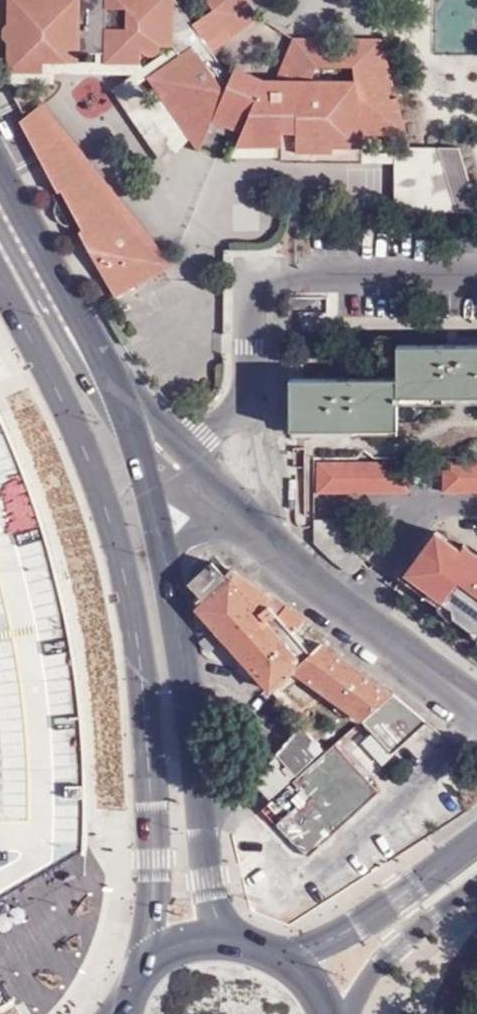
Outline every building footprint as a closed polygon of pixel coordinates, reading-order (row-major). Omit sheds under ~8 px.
[(7,73),(43,73),(43,63),(79,63),(79,54),(104,54),(104,65),(142,53),(144,53),(145,55),(147,57),(149,57),(151,57),(154,57),(156,56),(160,53),(161,46),(174,47),(180,56),(147,78),(194,146),(199,153),(212,121),(242,134),(236,149),(282,148),(284,148),(284,135),(296,135),(296,154),(334,154),(334,149),(363,149),(366,149),(365,137),(408,136),(398,98),(391,100),(388,88),(395,86),(382,39),(293,37),(276,79),(266,80),(236,67),(231,79),(212,52),(261,18),(248,0),(181,0),(175,3),(175,0),(7,0),(7,23),(3,28),(2,38),(7,43),(7,73)] [(455,8),(453,49),(476,50),(476,9),(455,8)] [(130,75),(112,90),(165,166),(194,146),(147,78),(180,56),(174,47),(161,46),(160,53),(156,56),(154,57),(151,57),(149,57),(147,57),(145,55),(144,53),(142,65),(130,75)] [(142,53),(104,65),(104,54),(79,54),(79,63),(43,63),(43,73),(7,73),(7,83),(55,84),(55,74),(130,75),(142,65),(144,53),(142,53)] [(44,102),(38,107),(168,270),(175,266),(44,102)] [(38,107),(21,121),(58,193),(62,191),(82,229),(80,231),(115,299),(168,270),(38,107)] [(363,153),(363,149),(334,149),(334,154),(296,154),(296,135),(284,135),(284,148),(282,148),(282,162),(363,162),(363,153)] [(459,212),(439,148),(409,147),(411,153),(395,153),(395,163),(395,212),(459,212)] [(439,148),(459,212),(476,212),(476,203),(460,149),(439,148)] [(363,153),(363,162),(395,163),(395,153),(363,153)] [(397,400),(476,400),(476,350),(454,350),(398,350),(398,377),(397,400)] [(398,377),(290,376),(290,428),(343,428),(397,429),(397,400),(398,377)] [(0,412),(0,902),(74,862),(70,631),(2,416),(0,412)] [(444,461),(444,492),(476,492),(476,461),(444,461)] [(409,462),(318,462),(318,493),(410,492),(409,462)] [(350,551),(350,520),(316,520),(315,542),(348,572),(351,573),(355,572),(363,562),(350,551)] [(464,543),(460,548),(436,530),(404,574),(453,609),(454,617),(473,631),(476,630),(476,552),(464,543)] [(270,687),(293,667),(310,650),(294,634),(298,627),(267,606),(255,599),(230,580),(226,574),(211,560),(186,580),(201,596),(196,602),(270,687)] [(232,569),(226,574),(230,580),(255,599),(263,591),(232,569)] [(273,598),(267,606),(298,627),(303,619),(273,598)] [(362,715),(363,714),(392,690),(319,641),(310,650),(293,667),(362,715)] [(392,690),(363,714),(397,747),(430,717),(428,715),(392,690)] [(269,798),(325,749),(303,724),(255,782),(269,798)] [(311,768),(296,780),(311,796),(281,824),(313,858),(382,793),(376,785),(341,744),(311,768)]
